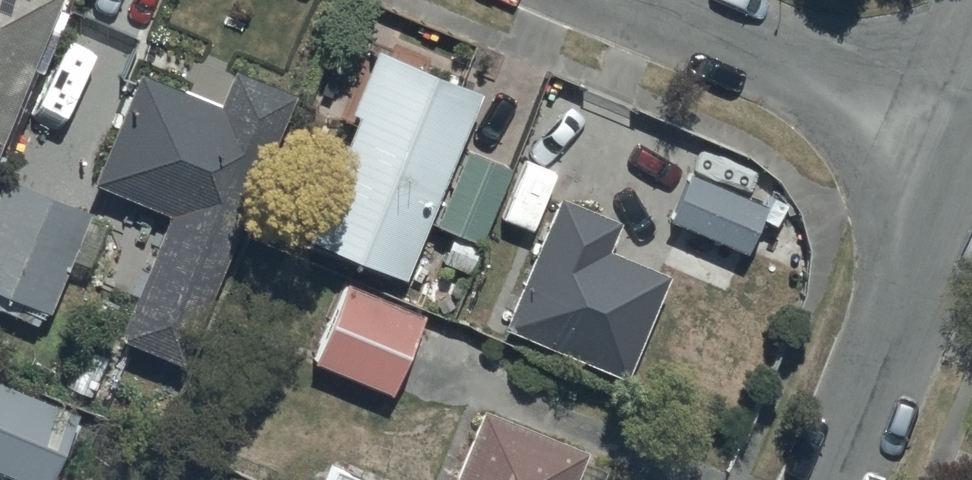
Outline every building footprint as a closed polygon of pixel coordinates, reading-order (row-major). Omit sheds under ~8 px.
[(53,0),(0,0),(0,129),(53,0)] [(352,108),(303,230),(401,271),(479,84),(377,42),(349,107),(352,108)] [(289,84),(230,64),(217,97),(134,64),(89,178),(164,206),(117,335),(189,361),(289,84)] [(510,163),(464,144),(434,218),(480,237),(510,163)] [(1,173),(0,176),(0,311),(33,323),(41,304),(48,307),(86,206),(1,173)] [(555,189),(503,322),(625,373),(668,269),(604,244),(617,213),(555,189)] [(340,283),(310,354),(390,388),(420,317),(340,283)] [(0,377),(0,465),(37,479),(45,479),(75,407),(0,377)] [(447,479),(595,479),(602,463),(582,455),(586,446),(479,402),(447,479)]
